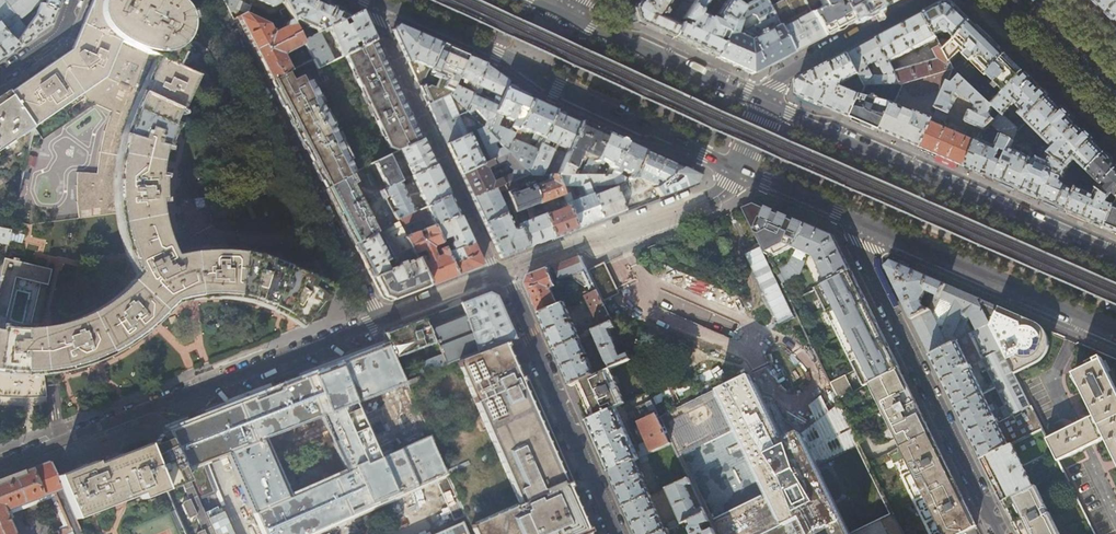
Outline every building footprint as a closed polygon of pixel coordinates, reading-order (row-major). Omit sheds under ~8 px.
[(50,270),(2,258),(0,267),(0,395),(4,395),(29,397),(46,398),(42,370),(50,369),(56,368),(63,367),(78,363),(92,358),(117,346),(131,339),(143,330),(155,319),(173,300),(186,297),(191,296),(206,294),(220,294),(246,297),(259,300),(264,302),(281,308),(285,311),(305,324),(329,290),(315,280),(300,271),(275,261),(255,256),(226,253),(203,252),(192,252),(178,255),(173,257),(172,256),(167,246),(163,234),(159,219),(156,200),(160,199),(160,177),(156,176),(160,157),(164,146),(177,113),(194,75),(185,71),(172,65),(186,32),(187,17),(183,8),(177,0),(93,0),(79,34),(72,50),(9,93),(33,128),(81,95),(87,102),(111,113),(104,132),(99,154),(97,175),(77,173),(74,202),(78,217),(119,210),(119,222),(121,233),(126,251),(135,272),(128,281),(118,292),(110,299),(95,308),(80,316),(64,323),(53,326),(37,328),(36,322),(50,270)] [(7,36),(15,42),(24,29),(17,20),(37,3),(39,4),(44,6),(45,0),(0,0),(0,26),(7,36)] [(59,0),(45,0),(44,6),(55,10),(59,0)] [(223,0),(230,12),(234,12),(237,4),(239,4),(241,1),(239,0),(223,0)] [(282,2),(288,13),(290,16),(292,20),(297,17),(316,26),(318,31),(327,27),(350,16),(313,0),(281,0),(282,2)] [(634,8),(637,21),(653,28),(672,37),(679,24),(683,18),(695,0),(683,0),(668,20),(659,16),(669,0),(639,0),(634,8)] [(683,18),(688,20),(685,26),(679,24),(672,37),(694,47),(715,57),(723,41),(717,38),(719,35),(724,37),(731,23),(742,7),(731,0),(727,0),(718,14),(719,15),(714,23),(710,21),(711,18),(700,12),(708,0),(710,2),(712,0),(695,0),(683,18)] [(742,7),(731,23),(724,37),(723,41),(715,57),(733,65),(752,74),(769,65),(793,52),(767,0),(756,0),(742,7)] [(793,52),(808,44),(824,36),(810,12),(803,0),(767,0),(793,52)] [(823,6),(810,12),(824,36),(838,29),(852,21),(843,5),(837,8),(833,0),(820,0),(823,6)] [(843,5),(852,21),(864,15),(879,7),(876,0),(840,0),(843,5)] [(1104,3),(1115,15),(1115,0),(1101,0),(1104,3)] [(35,16),(39,4),(37,3),(17,20),(24,29),(35,16)] [(935,8),(925,14),(935,35),(939,33),(941,36),(943,35),(944,33),(947,33),(949,33),(956,39),(972,22),(963,14),(954,4),(945,3),(935,8)] [(44,6),(39,4),(35,16),(24,29),(15,42),(18,47),(49,25),(55,10),(44,6)] [(327,27),(329,30),(339,52),(336,53),(334,57),(336,59),(345,54),(376,40),(363,11),(361,10),(354,14),(350,16),(327,27)] [(300,35),(292,20),(287,22),(286,26),(275,32),(272,31),(269,25),(245,14),(237,17),(249,40),(259,60),(269,80),(269,81),(270,80),(287,72),(290,70),(282,54),(304,43),(302,39),(300,35)] [(944,51),(937,38),(935,35),(925,14),(901,26),(878,38),(901,84),(902,84),(954,70),(950,62),(944,51)] [(990,40),(972,22),(956,39),(954,41),(944,51),(950,62),(960,52),(986,76),(987,75),(1006,56),(990,40)] [(18,47),(15,42),(7,36),(0,26),(0,59),(18,47)] [(413,60),(429,68),(431,69),(441,45),(419,35),(397,26),(393,30),(408,62),(413,60)] [(329,30),(327,27),(318,31),(306,37),(302,39),(304,43),(317,68),(322,66),(333,60),(320,34),(329,30)] [(865,85),(881,85),(901,85),(901,84),(878,38),(848,54),(865,85)] [(954,41),(937,38),(944,51),(954,41)] [(422,139),(376,40),(345,54),(360,86),(361,85),(390,147),(398,151),(422,139)] [(453,85),(460,70),(466,55),(450,48),(446,47),(441,45),(431,69),(429,68),(425,78),(417,82),(426,102),(428,105),(442,98),(443,97),(449,95),(453,85)] [(865,85),(848,54),(797,81),(797,95),(806,99),(823,106),(852,119),(862,95),(865,87),(865,85)] [(476,59),(466,55),(460,70),(453,85),(456,86),(460,78),(472,83),(468,92),(473,95),(477,86),(486,64),(476,59)] [(1014,63),(1006,56),(987,75),(1006,93),(1025,74),(1014,63)] [(498,72),(486,64),(477,86),(482,88),(497,94),(503,96),(506,88),(508,84),(509,81),(498,72)] [(328,78),(322,66),(317,68),(316,68),(322,81),(328,78)] [(954,70),(902,84),(901,86),(910,90),(912,96),(947,87),(949,82),(951,76),(954,70)] [(954,70),(951,76),(957,80),(954,83),(949,82),(947,87),(933,118),(931,124),(939,127),(941,121),(945,123),(956,97),(959,94),(969,104),(979,93),(954,70)] [(338,131),(324,103),(320,105),(316,97),(318,97),(309,80),(304,83),(300,76),(292,81),(287,72),(270,80),(294,126),(298,133),(297,133),(299,136),(299,135),(301,139),(303,143),(302,143),(326,188),(355,173),(348,159),(350,158),(341,140),(339,140),(335,132),(338,131)] [(1036,86),(1025,74),(1006,93),(993,106),(994,107),(996,109),(1001,113),(1004,116),(1015,104),(1023,112),(1019,115),(1022,118),(1014,126),(1019,130),(1026,123),(1049,98),(1036,86)] [(901,86),(902,84),(901,84),(901,85),(881,85),(881,95),(892,99),(891,103),(879,100),(880,97),(875,95),(874,97),(872,97),(871,98),(862,95),(852,119),(866,125),(882,132),(894,104),(901,86)] [(468,92),(456,86),(453,85),(449,95),(466,111),(466,112),(473,96),(473,95),(468,92)] [(481,95),(482,88),(477,86),(473,95),(473,96),(478,98),(481,95)] [(506,88),(503,96),(499,106),(487,133),(497,143),(502,147),(507,152),(512,140),(515,134),(498,126),(503,115),(515,120),(512,127),(517,129),(531,99),(518,93),(515,92),(506,88)] [(8,91),(0,97),(0,150),(33,128),(9,93),(8,91)] [(979,93),(969,104),(971,103),(976,108),(974,113),(971,112),(970,113),(966,121),(966,123),(985,131),(991,124),(1001,113),(996,109),(992,117),(990,115),(991,114),(992,113),(993,112),(993,111),(993,110),(992,108),(994,107),(993,106),(979,93)] [(449,95),(443,97),(450,105),(446,107),(451,118),(454,117),(459,115),(466,111),(449,95)] [(495,104),(478,98),(473,96),(466,112),(469,115),(472,109),(484,121),(482,128),(487,133),(499,106),(495,104)] [(442,98),(428,105),(428,107),(437,125),(451,118),(446,107),(442,98)] [(1064,113),(1049,98),(1026,123),(1051,147),(1054,150),(1049,155),(1051,156),(1068,169),(1072,164),(1074,166),(1078,163),(1088,173),(1106,154),(1089,138),(1064,113)] [(543,105),(531,99),(517,129),(515,134),(512,140),(516,141),(521,128),(534,133),(531,140),(537,142),(534,148),(538,150),(541,144),(543,139),(555,110),(543,105)] [(823,106),(806,99),(805,102),(822,109),(823,106)] [(904,107),(894,104),(882,132),(899,139),(920,148),(931,124),(933,118),(917,111),(916,112),(915,114),(903,109),(904,107)] [(568,116),(555,110),(543,139),(568,150),(580,122),(568,116)] [(469,115),(466,112),(466,111),(459,115),(464,122),(472,132),(476,131),(482,128),(469,115)] [(1014,126),(1004,116),(1001,113),(991,124),(998,131),(1003,132),(998,143),(993,145),(979,140),(977,144),(966,168),(980,174),(996,181),(1013,142),(1019,130),(1014,126)] [(464,122),(459,115),(454,117),(456,120),(453,121),(456,126),(464,122)] [(454,117),(451,118),(437,125),(438,127),(446,144),(467,135),(464,129),(458,131),(456,126),(453,121),(456,120),(454,117)] [(596,129),(580,122),(568,150),(566,154),(557,175),(570,175),(579,154),(589,158),(586,165),(583,167),(580,176),(584,176),(586,176),(605,133),(596,129)] [(939,127),(931,124),(920,148),(943,158),(966,168),(977,144),(964,138),(966,133),(958,129),(955,135),(939,127)] [(482,128),(476,131),(490,161),(507,152),(502,147),(497,150),(494,144),(497,143),(487,133),(482,128)] [(615,138),(605,133),(586,176),(594,176),(599,163),(598,163),(599,159),(604,161),(608,164),(610,166),(609,167),(609,168),(605,176),(611,176),(610,176),(625,142),(615,138)] [(467,135),(446,144),(453,160),(460,175),(482,164),(480,159),(483,157),(481,154),(480,155),(479,152),(477,153),(469,134),(467,135)] [(435,165),(422,139),(398,151),(396,152),(399,156),(402,155),(412,176),(435,165)] [(534,148),(516,141),(512,140),(507,152),(528,174),(538,150),(534,148)] [(636,147),(625,142),(610,176),(611,176),(614,184),(614,185),(623,182),(625,178),(617,174),(620,169),(630,174),(627,180),(633,178),(644,153),(645,151),(636,147)] [(1017,144),(1013,142),(996,181),(1010,187),(1039,199),(1068,212),(1076,191),(1066,187),(1063,182),(1068,169),(1051,156),(1049,162),(1040,159),(1038,159),(1037,162),(1027,158),(1027,156),(1014,151),(1017,144)] [(554,150),(541,144),(538,150),(528,174),(529,175),(543,175),(554,150)] [(362,147),(351,153),(353,157),(364,151),(362,147)] [(559,151),(549,175),(556,175),(557,175),(566,154),(559,151)] [(529,175),(528,174),(507,152),(490,161),(482,164),(460,175),(466,186),(471,197),(503,185),(529,175)] [(661,160),(644,153),(633,178),(627,180),(623,182),(614,185),(624,210),(639,205),(659,197),(654,188),(680,168),(679,168),(678,168),(661,160)] [(402,181),(390,154),(373,162),(386,188),(402,181)] [(1106,154),(1088,173),(1101,186),(1098,190),(1110,199),(1114,195),(1115,197),(1115,165),(1106,154)] [(680,164),(662,156),(661,160),(678,168),(680,164)] [(397,210),(392,212),(396,219),(425,206),(449,195),(435,165),(412,176),(402,181),(386,188),(381,191),(385,198),(390,195),(391,196),(391,197),(390,198),(391,199),(391,200),(392,200),(392,201),(391,202),(391,203),(392,204),(393,205),(394,205),(394,206),(394,208),(395,208),(397,208),(397,210)] [(699,172),(684,165),(682,168),(686,170),(690,172),(697,175),(699,172)] [(398,222),(396,219),(392,212),(385,198),(381,191),(368,166),(355,173),(326,188),(325,189),(340,216),(354,243),(398,222)] [(680,167),(680,168),(654,188),(659,197),(694,183),(697,175),(690,172),(686,170),(682,168),(680,167)] [(563,195),(556,175),(549,175),(549,180),(533,185),(539,203),(540,204),(563,195)] [(570,175),(557,175),(556,175),(563,195),(565,200),(567,206),(576,229),(589,224),(601,219),(591,194),(588,185),(584,176),(580,176),(570,175)] [(586,176),(584,176),(588,185),(609,184),(614,184),(611,176),(605,176),(594,176),(586,176)] [(280,193),(272,177),(265,180),(267,184),(266,185),(261,187),(255,190),(258,196),(264,192),(268,199),(280,193)] [(529,208),(539,203),(533,185),(532,183),(525,185),(526,189),(515,193),(513,190),(506,193),(510,203),(513,210),(514,213),(523,210),(529,208)] [(614,184),(609,184),(611,190),(595,195),(594,193),(591,194),(601,219),(612,215),(624,210),(614,185),(614,184)] [(503,185),(471,197),(477,210),(483,223),(505,213),(513,210),(510,203),(502,207),(495,194),(505,190),(503,185)] [(1077,189),(1076,191),(1068,212),(1082,218),(1106,228),(1115,207),(1108,204),(1110,199),(1098,190),(1095,196),(1077,189)] [(455,208),(449,195),(425,206),(428,211),(434,225),(458,215),(455,208)] [(567,206),(565,200),(559,202),(561,209),(567,206)] [(544,215),(542,209),(540,204),(539,203),(529,208),(533,219),(544,215)] [(787,215),(758,203),(747,207),(744,208),(775,269),(789,261),(795,248),(806,224),(787,215)] [(1115,207),(1106,228),(1115,233),(1115,204),(1115,207)] [(428,211),(425,206),(396,219),(398,222),(400,226),(428,211)] [(567,206),(561,209),(550,213),(544,215),(552,238),(563,234),(576,229),(567,206)] [(542,209),(544,215),(550,213),(548,207),(542,209)] [(533,219),(529,208),(523,210),(527,221),(533,219)] [(527,221),(523,210),(514,213),(518,224),(527,221)] [(505,213),(483,223),(500,259),(512,254),(528,248),(520,227),(516,228),(512,227),(505,213)] [(470,241),(458,215),(434,225),(433,225),(441,242),(442,245),(445,244),(444,242),(445,241),(444,238),(450,236),(452,241),(451,242),(451,243),(450,245),(451,245),(451,246),(451,247),(452,250),(446,253),(456,275),(463,273),(482,265),(480,262),(470,241)] [(552,238),(544,215),(533,219),(527,221),(518,224),(520,227),(528,248),(537,244),(552,238)] [(405,236),(400,226),(398,222),(354,243),(359,253),(370,274),(380,294),(393,299),(428,286),(417,264),(404,237),(405,236)] [(422,230),(426,228),(424,222),(421,223),(420,222),(407,227),(410,234),(416,232),(422,230)] [(851,271),(833,236),(818,229),(806,224),(795,248),(809,254),(811,254),(815,257),(827,282),(851,271)] [(433,225),(426,228),(422,230),(424,235),(418,237),(416,232),(410,234),(405,236),(404,237),(417,264),(422,262),(420,256),(425,254),(427,260),(431,259),(442,281),(456,275),(446,253),(443,248),(436,251),(438,256),(434,257),(431,250),(433,249),(432,246),(441,242),(433,225)] [(809,254),(795,248),(789,261),(775,269),(781,282),(800,273),(809,254)] [(576,273),(582,282),(591,279),(587,271),(580,257),(554,267),(559,279),(573,274),(576,273)] [(427,260),(422,262),(417,264),(428,286),(442,281),(431,259),(427,260)] [(912,320),(935,308),(947,285),(919,273),(891,261),(886,267),(912,320)] [(617,294),(603,264),(597,267),(597,266),(587,271),(591,279),(593,283),(594,287),(595,289),(598,294),(601,301),(611,296),(611,297),(617,294)] [(539,315),(564,303),(558,289),(554,290),(557,299),(555,300),(551,292),(550,290),(551,290),(551,289),(556,286),(549,269),(529,276),(526,284),(534,302),(539,315)] [(864,298),(851,271),(827,282),(815,288),(833,324),(837,322),(860,368),(856,370),(831,382),(839,399),(870,384),(900,370),(888,347),(864,298)] [(582,282),(576,273),(573,274),(575,279),(586,286),(593,283),(591,279),(582,282)] [(965,293),(947,285),(935,308),(912,320),(924,345),(930,356),(956,343),(954,339),(989,320),(978,298),(965,293)] [(488,292),(460,303),(477,352),(506,341),(514,338),(495,296),(492,294),(488,292)] [(600,328),(612,322),(610,317),(609,317),(601,301),(598,294),(586,299),(600,328)] [(983,301),(978,298),(989,320),(1015,373),(1036,362),(1037,362),(1039,360),(1041,359),(1043,356),(1044,354),(1046,352),(1047,349),(1047,347),(1047,344),(1047,341),(1047,338),(1046,335),(1045,333),(1044,332),(1042,329),(1041,328),(1024,320),(984,302),(984,301),(983,301)] [(460,303),(423,317),(435,342),(441,354),(445,364),(477,352),(460,303)] [(579,336),(564,303),(539,315),(545,327),(555,350),(580,339),(593,333),(592,331),(591,329),(585,332),(584,334),(579,336)] [(394,358),(435,342),(423,317),(383,333),(389,347),(394,358)] [(1015,373),(989,320),(954,339),(956,343),(930,356),(946,389),(955,408),(982,394),(971,371),(967,373),(965,370),(969,368),(968,366),(973,364),(975,367),(978,365),(980,369),(985,367),(995,388),(1017,377),(1015,373)] [(615,329),(612,322),(600,328),(593,331),(610,369),(611,369),(631,360),(628,354),(622,356),(611,331),(615,329)] [(860,368),(837,322),(833,324),(856,370),(860,368)] [(587,353),(580,339),(555,350),(566,374),(571,386),(579,383),(596,375),(590,360),(593,359),(593,357),(591,352),(589,352),(587,353)] [(506,341),(477,352),(445,364),(420,374),(404,380),(445,471),(473,533),(592,533),(559,461),(517,364),(508,345),(506,341)] [(394,358),(389,347),(351,362),(193,423),(168,433),(183,467),(208,458),(332,413),(357,469),(252,512),(261,533),(294,533),(338,516),(341,524),(342,524),(344,523),(345,522),(346,520),(346,518),(346,516),(346,514),(346,512),(445,471),(404,380),(394,358)] [(420,374),(445,364),(441,354),(416,364),(420,374)] [(1095,416),(1106,437),(1115,459),(1115,389),(1101,359),(1096,361),(1097,364),(1075,375),(1087,399),(1095,416)] [(626,405),(611,369),(610,369),(596,375),(579,383),(583,392),(587,400),(579,404),(587,422),(617,409),(626,405)] [(922,415),(900,370),(870,384),(900,447),(931,432),(922,415)] [(901,524),(870,461),(841,402),(799,434),(782,442),(750,376),(718,391),(716,387),(658,415),(672,444),(689,479),(691,485),(703,509),(705,514),(709,522),(713,529),(715,533),(761,533),(801,515),(810,533),(906,533),(901,524)] [(1020,384),(1017,377),(995,388),(1004,405),(1000,407),(1002,411),(1001,411),(1004,416),(1000,418),(1001,420),(997,422),(996,420),(992,422),(990,419),(994,417),(991,410),(994,409),(991,404),(988,406),(982,394),(955,408),(968,433),(981,459),(1043,429),(1020,384)] [(637,453),(617,409),(587,422),(602,456),(609,472),(635,461),(639,459),(646,456),(672,444),(658,415),(648,395),(632,402),(636,412),(635,413),(647,442),(640,445),(640,447),(642,451),(637,453)] [(1086,448),(1106,437),(1095,416),(1075,426),(1067,430),(1048,439),(1052,448),(1054,451),(1059,461),(1086,448)] [(1048,439),(1043,429),(981,459),(992,481),(1002,502),(1034,487),(1024,466),(1054,451),(1052,448),(1048,439)] [(183,467),(168,433),(167,432),(166,432),(165,431),(160,435),(160,437),(161,440),(154,443),(148,445),(167,490),(182,484),(189,499),(184,502),(183,502),(182,503),(182,505),(183,506),(188,518),(196,515),(203,530),(197,533),(196,533),(213,533),(183,467)] [(900,447),(943,533),(959,533),(977,526),(953,478),(931,432),(900,447)] [(95,462),(88,465),(106,506),(119,501),(164,484),(148,445),(116,457),(102,463),(96,465),(95,462)] [(651,496),(635,461),(609,472),(619,495),(625,508),(651,496)] [(74,518),(56,477),(49,462),(26,471),(0,481),(0,533),(81,533),(74,518)] [(60,475),(56,477),(74,518),(106,506),(88,465),(76,469),(60,475)] [(686,487),(691,485),(689,479),(666,489),(682,524),(690,521),(705,514),(703,509),(697,512),(686,487)] [(1034,487),(1002,502),(1012,521),(1018,533),(1060,533),(1037,486),(1034,487)] [(651,496),(625,508),(636,533),(660,533),(666,531),(654,504),(657,503),(656,501),(653,502),(651,496)] [(399,500),(390,504),(395,517),(404,513),(399,500)] [(705,514),(690,521),(693,527),(691,528),(690,530),(692,533),(715,533),(713,529),(706,533),(703,525),(709,522),(705,514)] [(669,525),(670,529),(677,526),(676,522),(674,521),(669,524),(669,525)] [(462,523),(437,533),(467,533),(462,523)]
